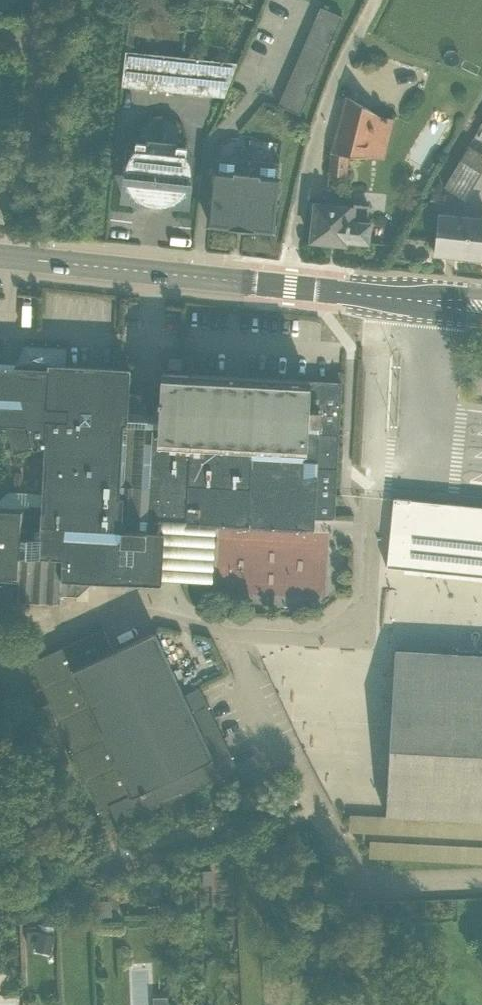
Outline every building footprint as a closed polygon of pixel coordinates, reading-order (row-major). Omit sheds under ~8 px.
[(342,16),(317,6),(276,105),(301,116),(342,16)] [(236,62),(125,52),(121,88),(224,97),(236,62)] [(378,116),(347,98),(332,152),(331,175),(346,176),(348,155),(385,159),(392,124),(394,119),(378,116)] [(115,205),(187,212),(193,151),(121,144),(115,205)] [(451,148),(430,184),(453,197),(474,160),(451,148)] [(209,225),(270,232),(277,163),(216,157),(209,225)] [(311,241),(363,248),(366,220),(352,218),(354,207),(314,204),(311,241)] [(481,263),(481,218),(434,212),(428,256),(481,263)] [(17,582),(16,601),(60,603),(60,595),(78,595),(92,581),(161,584),(164,521),(185,522),(185,525),(313,531),(314,518),(334,518),(341,382),(167,374),(166,386),(161,386),(160,394),(129,393),(130,370),(65,367),(66,350),(66,348),(23,346),(16,363),(0,362),(0,424),(6,425),(13,453),(45,445),(42,493),(9,492),(0,499),(0,581),(17,582)] [(389,496),(382,564),(481,574),(481,505),(389,496)] [(10,625),(3,616),(16,601),(17,582),(0,581),(0,635),(10,625)] [(92,627),(35,652),(100,799),(112,793),(123,817),(228,772),(186,676),(171,682),(149,633),(103,653),(92,627)] [(481,821),(481,652),(391,649),(385,817),(481,821)] [(22,936),(21,955),(35,956),(36,937),(22,936)] [(152,994),(139,994),(139,1004),(152,1004),(152,994)]
